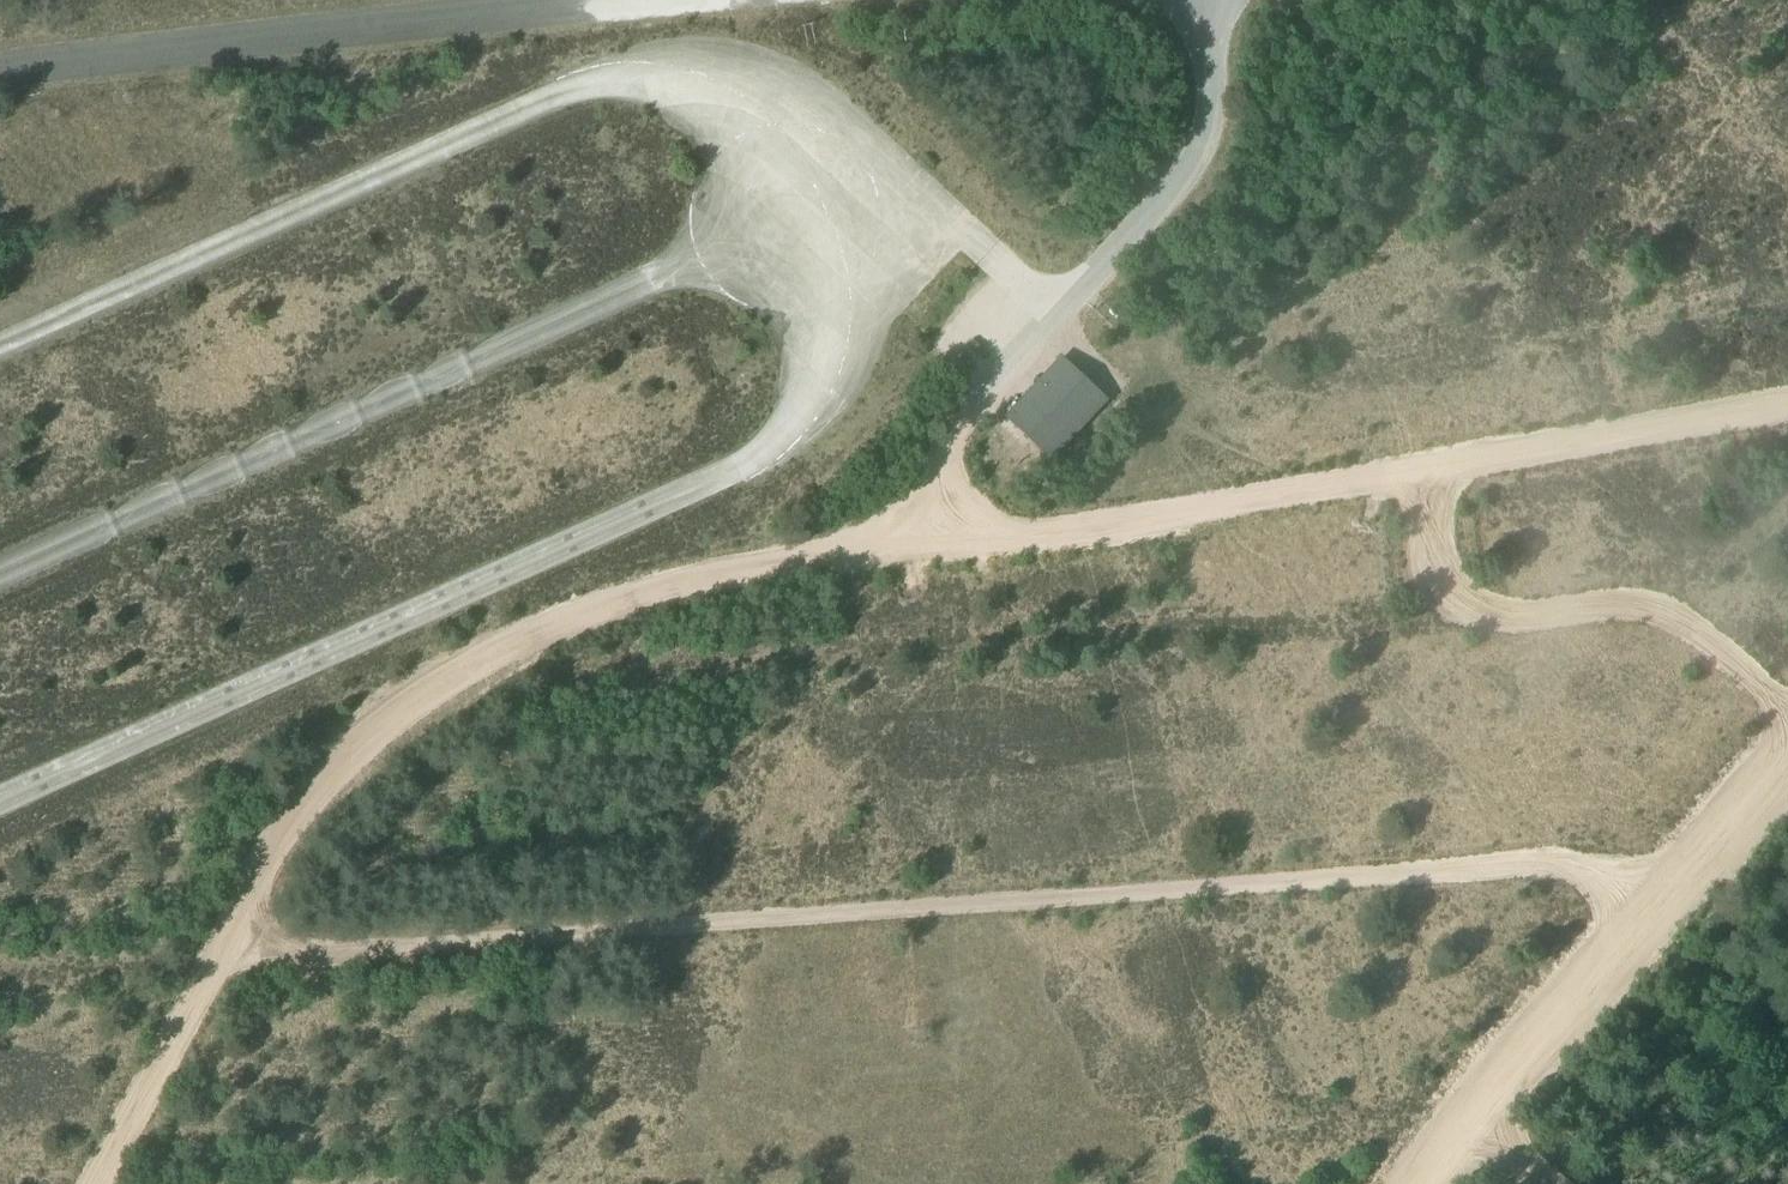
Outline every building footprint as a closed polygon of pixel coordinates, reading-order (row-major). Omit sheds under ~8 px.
[(1055,356),(999,412),(1040,453),(1097,397),(1055,356)]
